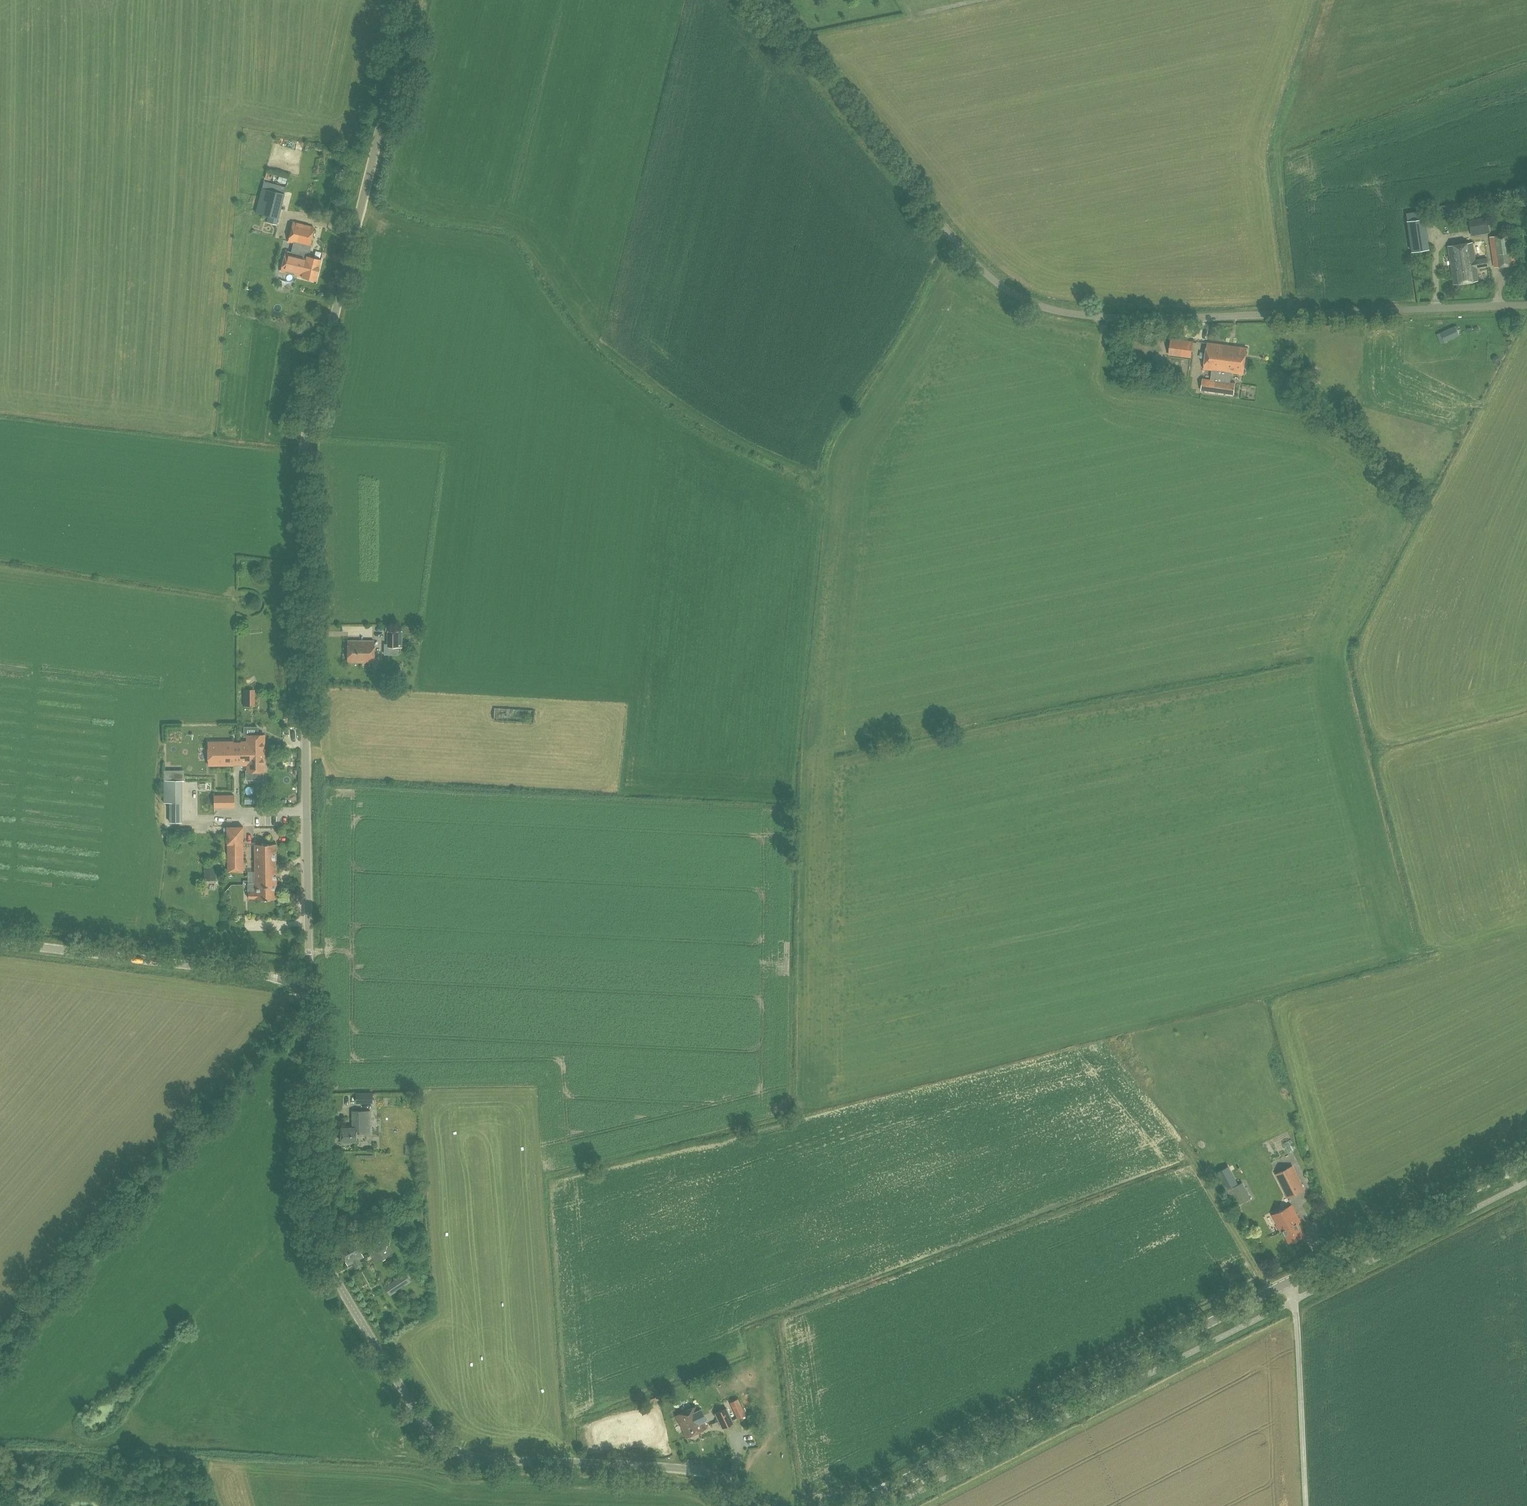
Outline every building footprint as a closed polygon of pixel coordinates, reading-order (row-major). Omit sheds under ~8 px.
[(255,212),(279,218),(285,193),(261,187),(255,212)] [(1443,208),(1444,216),(1456,214),(1455,206),(1443,208)] [(1406,212),(1411,252),(1429,249),(1423,210),(1406,212)] [(1471,229),(1489,226),(1487,217),(1469,221),(1471,229)] [(316,280),(321,259),(309,256),(312,246),(310,246),(314,227),(293,222),(289,241),(294,242),(292,252),(287,251),(282,271),(303,276),(302,277),(316,280)] [(1490,236),(1495,267),(1517,264),(1514,246),(1516,246),(1515,233),(1490,236)] [(1449,245),(1454,284),(1479,280),(1477,267),(1489,265),(1487,258),(1476,260),(1473,242),(1449,245)] [(1439,332),(1443,341),(1458,335),(1454,326),(1439,332)] [(1169,354),(1190,357),(1193,341),(1171,338),(1169,354)] [(1201,390),(1234,394),(1235,383),(1230,382),(1232,372),(1244,374),(1247,347),(1208,342),(1204,369),(1212,370),(1211,379),(1203,378),(1201,390)] [(1282,362),(1270,367),(1276,380),(1288,375),(1282,362)] [(398,647),(402,647),(402,631),(398,631),(388,631),(388,647),(398,647)] [(348,661),(374,662),(374,640),(348,640),(348,661)] [(497,718),(536,719),(536,707),(497,707),(497,718)] [(240,753),(264,753),(264,735),(246,735),(246,741),(240,742),(240,753)] [(210,757),(208,757),(208,766),(233,765),(233,742),(208,742),(208,751),(209,751),(210,757)] [(264,753),(240,753),(241,765),(247,765),(247,772),(264,771),(264,753)] [(164,781),(164,822),(183,821),(182,780),(164,781)] [(227,826),(227,873),(244,872),(243,826),(227,826)] [(255,872),(277,871),(276,844),(254,844),(255,872)] [(255,898),(255,899),(277,899),(277,871),(255,872),(255,882),(248,882),(248,892),(248,898),(255,898)] [(356,1093),(357,1103),(373,1102),(373,1092),(356,1093)] [(341,1127),(341,1141),(357,1141),(357,1133),(366,1132),(366,1110),(352,1111),(353,1127),(341,1127)] [(1276,1173),(1288,1198),(1306,1189),(1294,1165),(1276,1173)] [(1221,1177),(1226,1188),(1238,1183),(1232,1171),(1221,1177)] [(1233,1187),(1241,1203),(1251,1198),(1243,1182),(1233,1187)] [(362,1199),(359,1192),(353,1194),(357,1202),(362,1199)] [(1298,1209),(1313,1202),(1308,1192),(1294,1198),(1298,1209)] [(1283,1230),(1289,1243),(1305,1235),(1299,1222),(1301,1221),(1292,1204),(1272,1214),(1281,1231),(1283,1230)] [(368,1242),(378,1259),(389,1253),(379,1236),(368,1242)] [(358,1259),(364,1256),(354,1237),(338,1246),(348,1265),(351,1263),(355,1269),(362,1266),(358,1259)] [(406,1273),(385,1287),(390,1295),(396,1291),(395,1290),(405,1284),(405,1285),(411,1281),(406,1273)] [(730,1402),(738,1419),(746,1415),(738,1398),(730,1402)] [(676,1415),(687,1437),(707,1427),(696,1405),(676,1415)] [(716,1413),(722,1428),(733,1423),(727,1408),(716,1413)]
